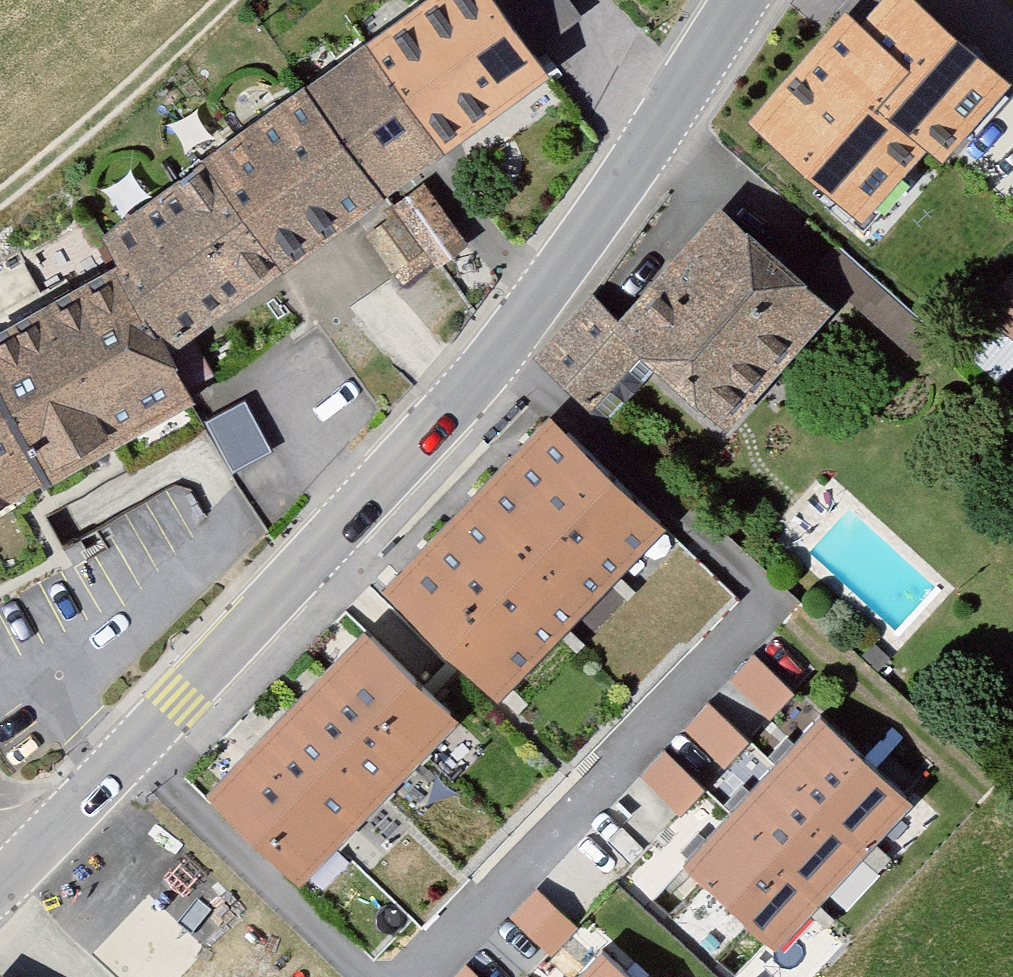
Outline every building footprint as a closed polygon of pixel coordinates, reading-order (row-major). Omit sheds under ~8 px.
[(184,408),(150,346),(542,93),(480,0),(421,0),(89,243),(101,279),(0,335),(0,501),(184,408)] [(517,49),(578,16),(570,0),(491,0),(517,49)] [(755,101),(859,212),(1002,57),(927,0),(877,0),(860,17),(845,3),(755,101)] [(419,268),(464,235),(423,180),(378,213),(419,268)] [(593,295),(536,362),(602,424),(663,360),(729,419),(830,311),(720,209),(617,320),(593,295)] [(977,307),(1012,336),(1012,264),(977,307)] [(231,461),(267,442),(244,399),(208,418),(231,461)] [(666,514),(553,406),(386,579),(499,687),(666,514)] [(461,710),(368,621),(208,786),(301,875),(461,710)] [(795,686),(755,649),(731,675),(771,711),(795,686)] [(752,736),(712,700),(689,725),(728,762),(752,736)] [(916,792),(818,707),(685,858),(782,944),(916,792)] [(707,782),(667,745),(643,771),(683,807),(707,782)] [(579,923),(539,886),(516,912),(556,948),(579,923)] [(602,941),(570,976),(643,976),(602,941)] [(466,962),(452,976),(483,976),(466,962)]
